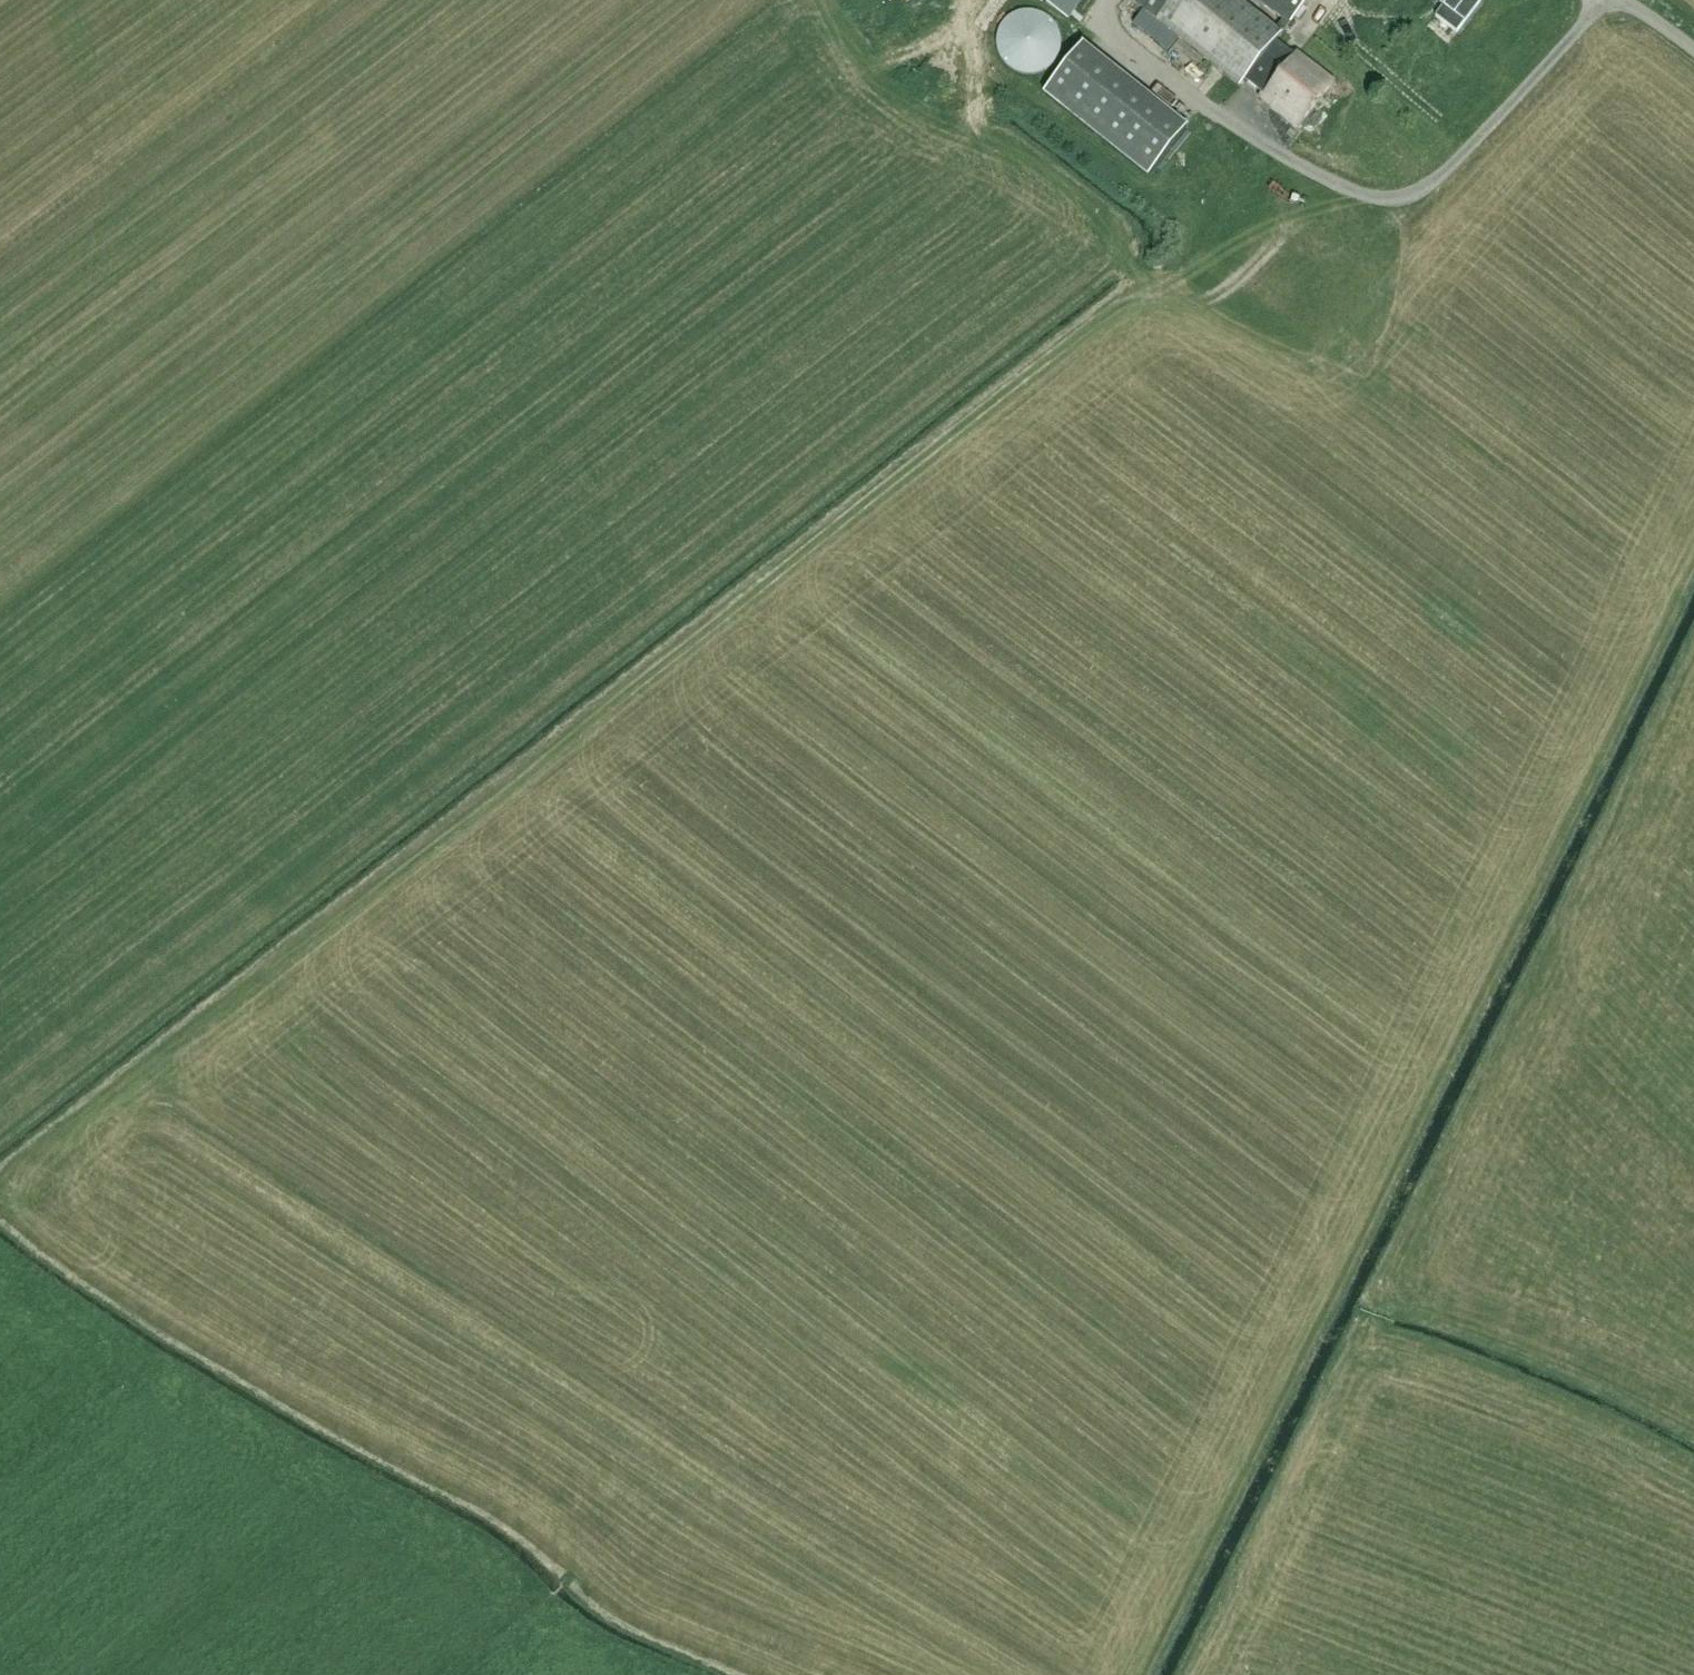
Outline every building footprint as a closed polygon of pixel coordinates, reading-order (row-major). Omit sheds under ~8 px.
[(1067,17),(1079,0),(1042,0),(1067,17)] [(1156,20),(1238,86),(1244,78),(1275,40),(1281,33),(1280,32),(1275,28),(1239,0),(1130,0),(1156,20)] [(1306,0),(1260,0),(1288,22),(1306,0)] [(1016,74),(1026,76),(1038,74),(1048,68),(1055,58),(1059,47),(1059,35),(1054,24),(1046,15),(1034,10),(1022,9),(1010,13),(1000,21),(994,31),(992,42),(994,52),(998,62),(1006,70),(1016,74)] [(1293,55),(1275,40),(1244,78),(1263,93),(1260,97),(1297,126),(1332,81),(1296,52),(1293,55)] [(1187,126),(1082,43),(1043,92),(1148,175),(1187,126)]
